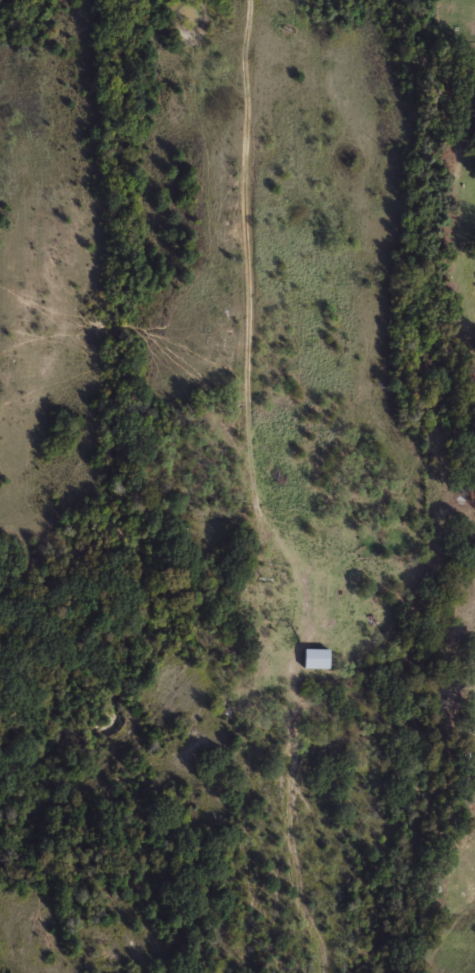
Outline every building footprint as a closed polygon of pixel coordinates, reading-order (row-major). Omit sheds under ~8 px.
[(328,649),(328,668),(303,668),(303,649),(328,649)]
